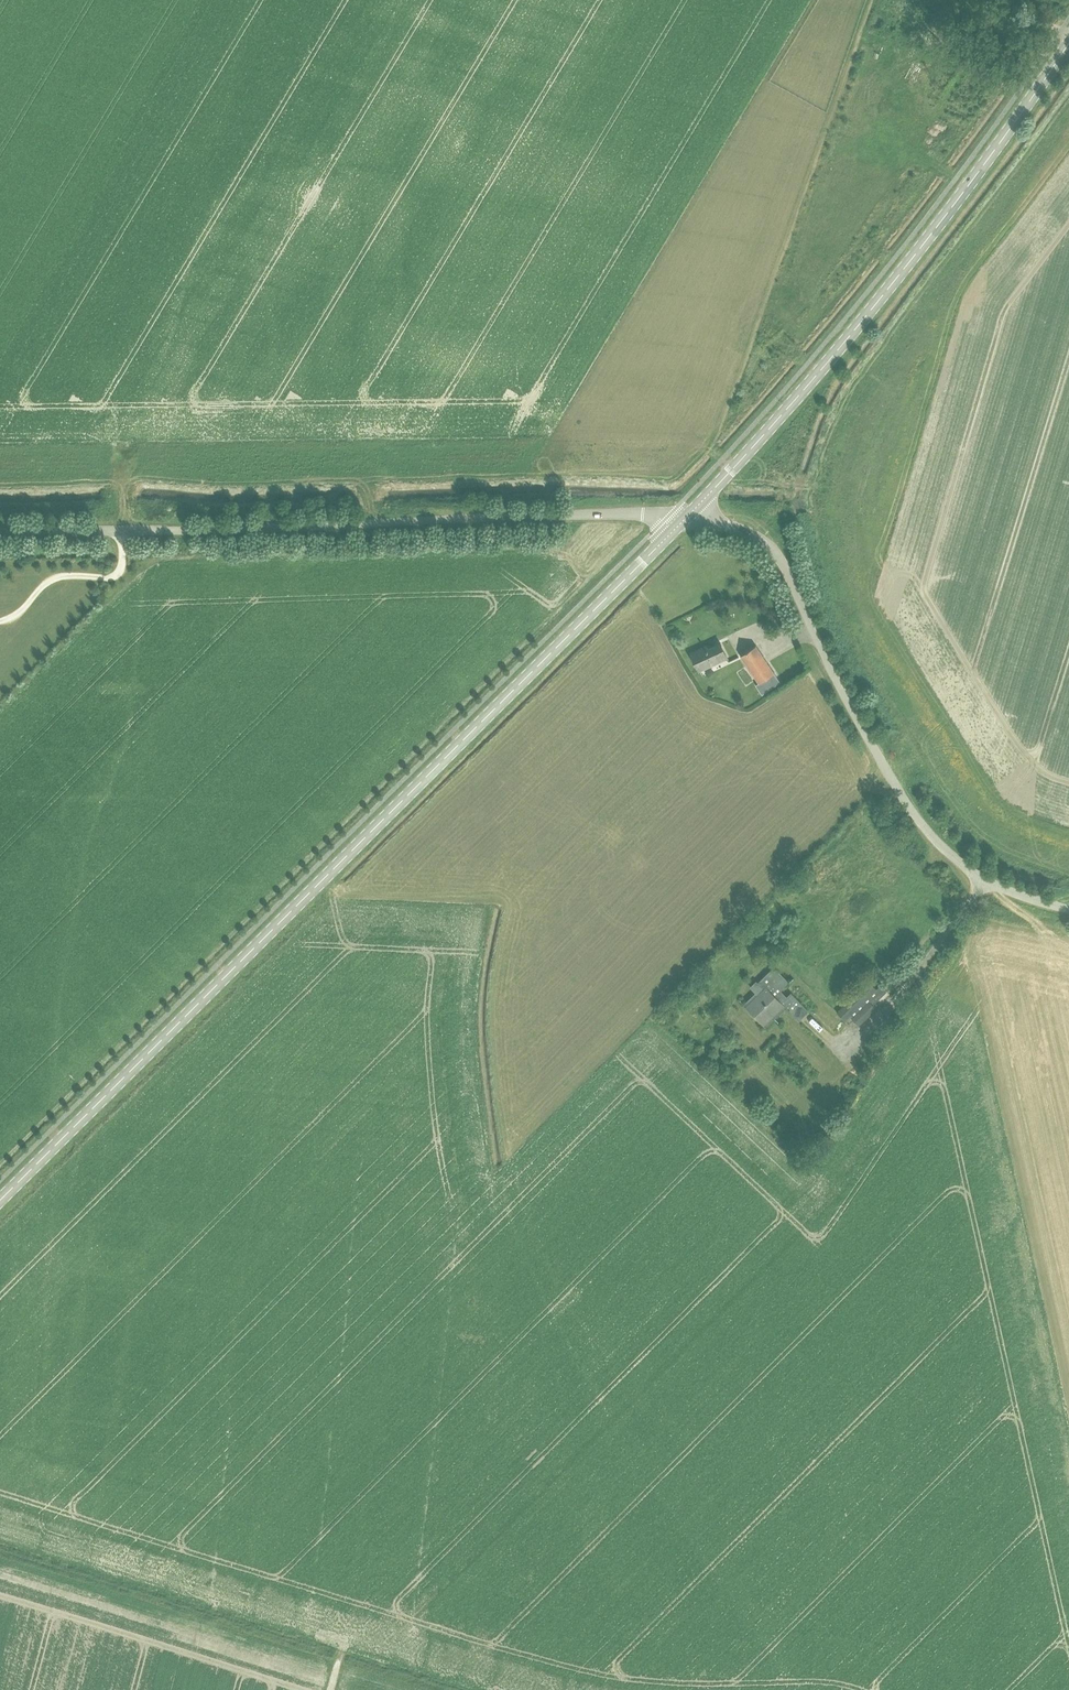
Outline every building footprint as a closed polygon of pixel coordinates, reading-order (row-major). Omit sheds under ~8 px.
[(699,670),(727,658),(720,643),(713,646),(713,647),(708,650),(706,646),(691,653),(699,670)] [(756,645),(741,655),(765,692),(780,682),(756,645)] [(797,1019),(807,1009),(791,993),(786,998),(780,992),(788,984),(773,968),(760,981),(766,986),(746,1006),(765,1026),(785,1006),(797,1019)] [(876,1009),(872,1005),(887,991),(881,984),(876,989),(868,981),(836,1012),(848,1024),(852,1020),(858,1026),(876,1009)]
